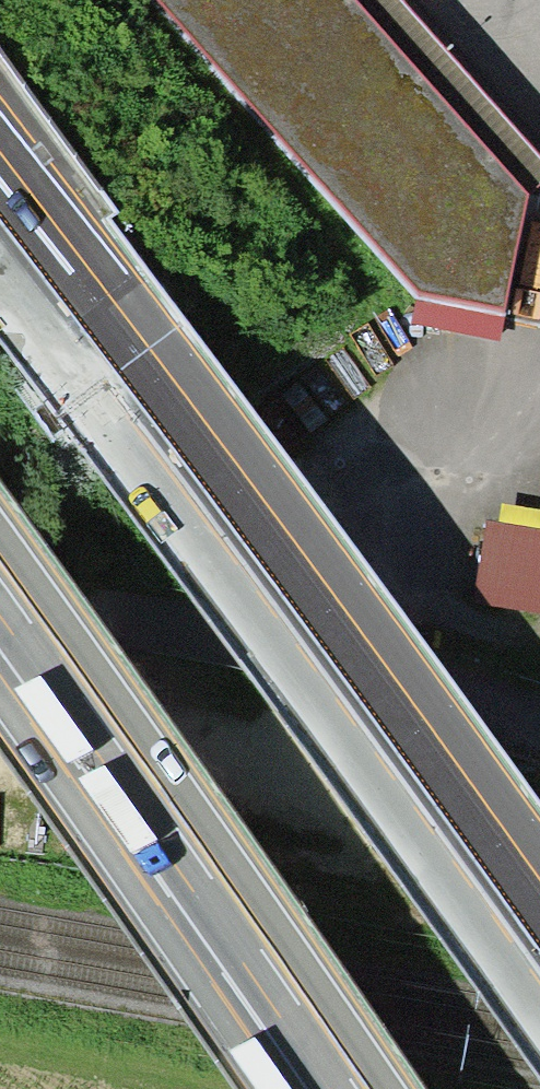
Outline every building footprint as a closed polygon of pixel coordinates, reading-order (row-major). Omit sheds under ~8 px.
[(358,0),(155,0),(415,299),(505,314),(528,193),(358,0)] [(528,193),(539,182),(539,155),(403,0),(358,0),(528,193)] [(500,340),(505,314),(415,299),(411,325),(500,340)] [(499,522),(539,529),(539,510),(502,504),(499,522)] [(487,520),(473,603),(539,615),(539,529),(499,522),(487,520)]
